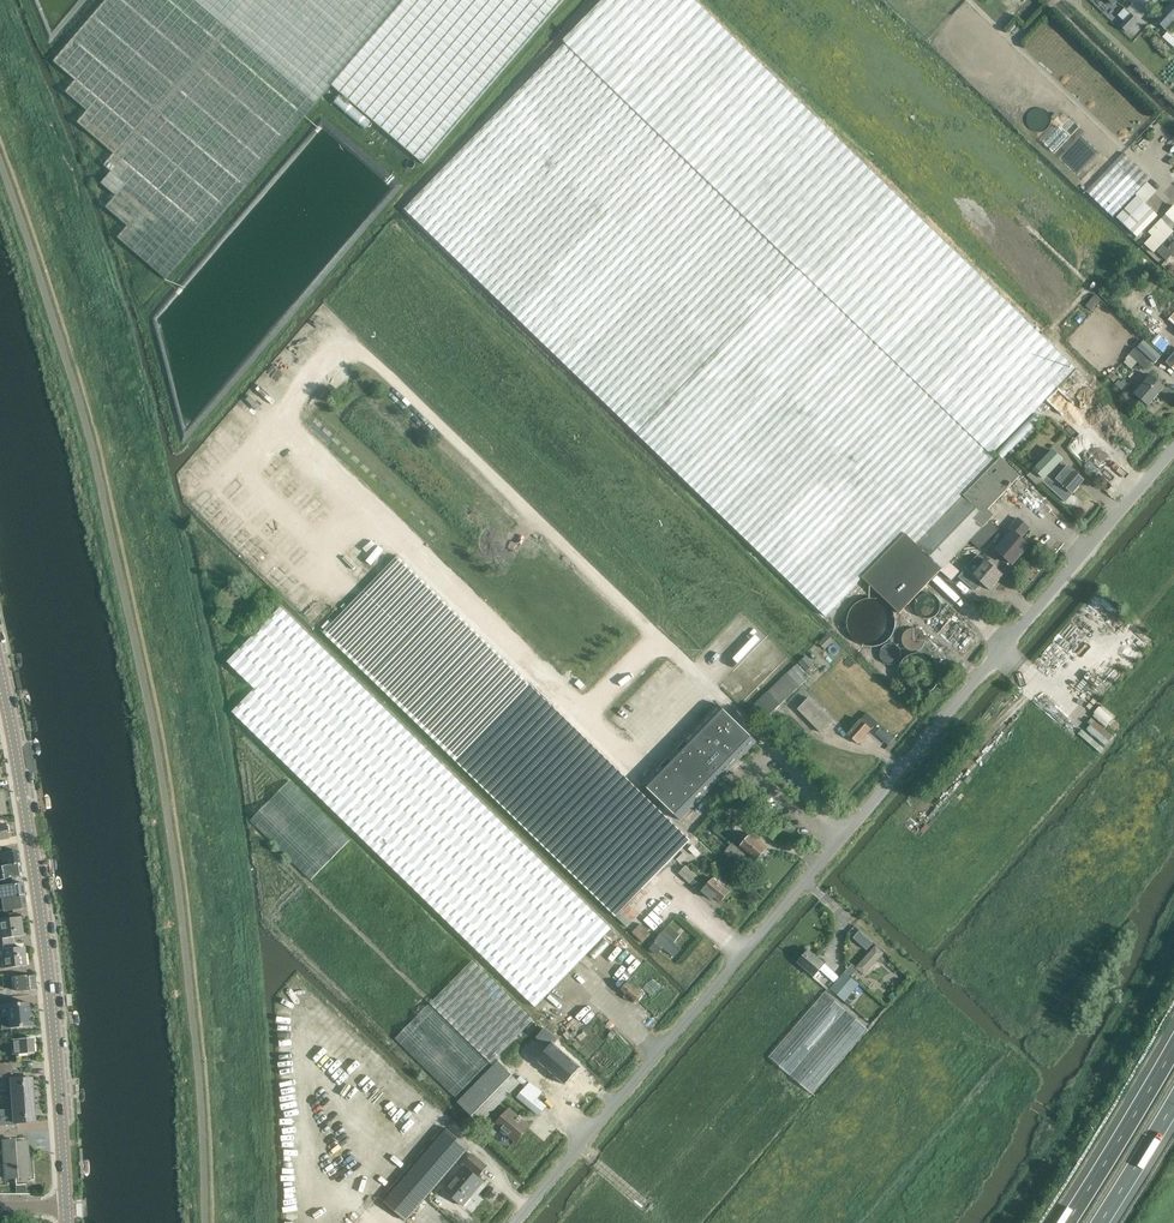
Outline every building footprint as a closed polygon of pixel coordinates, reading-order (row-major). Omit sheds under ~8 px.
[(54,62),(76,81),(66,92),(88,111),(78,123),(114,154),(104,166),(112,172),(102,184),(116,196),(106,208),(128,227),(118,238),(166,280),(332,86),(406,0),(107,0),(54,62)] [(332,86),(423,164),(564,0),(406,0),(332,86)] [(694,0),(602,0),(563,41),(565,43),(405,209),(570,370),(699,494),(825,616),(863,577),(909,530),(920,540),(997,461),(996,460),(991,456),(1075,368),(694,0)] [(1171,3),(1156,20),(1167,29),(1173,21),(1173,0),(1167,0),(1171,3)] [(1050,85),(963,2),(929,38),(1015,121),(1050,85)] [(1151,179),(1075,106),(1038,146),(1114,218),(1151,179)] [(1130,231),(1151,209),(1137,195),(1116,217),(1130,231)] [(1166,214),(1173,222),(1173,206),(1166,214)] [(1173,232),(1173,231),(1155,214),(1135,235),(1154,253),(1168,238),(1173,232)] [(1168,249),(1162,255),(1167,260),(1173,253),(1173,242),(1168,249)] [(1162,255),(1168,249),(1164,244),(1157,251),(1162,255)] [(1165,358),(1144,339),(1130,354),(1147,369),(1152,364),(1156,367),(1165,358)] [(1166,363),(1173,370),(1173,354),(1166,363)] [(1154,400),(1165,387),(1160,383),(1161,381),(1158,378),(1157,377),(1156,379),(1151,375),(1140,388),(1154,400)] [(1077,439),(1071,446),(1086,459),(1092,452),(1077,439)] [(1084,481),(1068,467),(1067,467),(1061,462),(1063,460),(1051,449),(1033,469),(1045,479),(1043,481),(1066,502),(1084,481)] [(995,515),(987,508),(1020,475),(1000,456),(996,460),(997,461),(920,540),(917,544),(943,568),(949,561),(971,539),(980,548),(998,529),(990,521),(995,515)] [(1088,462),(1093,473),(1101,470),(1096,459),(1088,462)] [(1045,479),(1033,469),(1027,475),(1038,486),(1043,481),(1045,479)] [(1029,545),(1021,538),(1029,528),(1019,518),(1010,528),(1010,529),(1002,539),(1004,541),(996,551),(1012,564),(1029,545)] [(927,585),(942,569),(943,568),(917,544),(920,540),(909,530),(863,577),(900,612),(927,585)] [(1003,575),(994,568),(995,566),(989,561),(988,562),(979,555),(959,577),(975,591),(982,583),(990,590),(1003,575)] [(690,840),(397,556),(323,633),(616,916),(690,840)] [(952,581),(961,571),(949,561),(943,568),(942,569),(941,571),(952,581)] [(921,615),(922,616),(923,617),(925,618),(927,618),(929,618),(931,618),(933,618),(934,617),(936,616),(938,615),(939,613),(940,611),(941,610),(941,609),(941,608),(941,607),(941,606),(941,605),(941,603),(940,601),(940,600),(939,599),(938,598),(937,597),(936,596),(935,595),(934,595),(932,594),(931,594),(929,594),(928,594),(927,594),(925,594),(923,595),(922,596),(921,597),(920,598),(919,599),(918,600),(918,602),(917,603),(917,604),(917,606),(917,607),(917,608),(917,609),(917,610),(918,611),(919,613),(919,614),(921,615)] [(875,596),(872,596),(870,596),(868,597),(866,597),(864,598),(863,598),(860,600),(858,602),(856,603),(855,605),(854,606),(853,607),(852,609),(851,611),(851,612),(850,613),(850,615),(850,616),(849,618),(849,621),(849,622),(850,624),(850,627),(851,628),(851,629),(852,631),(852,632),(854,634),(856,637),(857,638),(859,639),(860,640),(862,641),(863,642),(865,643),(867,643),(869,644),(872,644),(874,644),(876,644),(879,644),(881,643),(884,642),(886,641),(887,640),(889,638),(891,637),(892,635),(893,634),(895,631),(896,630),(896,628),(897,626),(897,625),(897,623),(897,621),(897,619),(897,617),(897,615),(896,613),(896,611),(894,608),(894,607),(893,606),(892,604),(890,603),(889,602),(887,601),(885,599),(882,598),(880,597),(879,597),(877,596),(875,596)] [(612,929),(281,607),(228,662),(255,689),(233,712),(536,1007),(612,929)] [(914,628),(913,628),(912,628),(910,628),(909,629),(907,629),(906,630),(905,631),(904,633),(903,634),(903,635),(902,636),(902,638),(902,640),(902,641),(902,642),(903,643),(903,644),(904,645),(904,646),(905,647),(907,649),(908,649),(909,650),(910,650),(912,651),(914,651),(915,651),(917,650),(918,650),(919,649),(920,649),(922,647),(923,646),(924,645),(925,644),(925,642),(925,641),(925,640),(925,639),(925,638),(925,637),(925,636),(924,635),(924,633),(922,632),(922,631),(921,630),(919,629),(918,628),(916,628),(914,628)] [(825,649),(833,640),(828,635),(820,643),(825,649)] [(900,651),(900,650),(899,648),(898,647),(897,646),(895,645),(893,644),(891,644),(889,644),(887,644),(886,645),(884,646),(883,647),(882,649),(881,650),(880,651),(880,652),(880,653),(880,654),(880,655),(880,656),(880,658),(881,658),(881,659),(882,660),(883,661),(884,663),(885,663),(886,664),(888,665),(889,665),(891,665),(892,665),(893,664),(894,664),(895,664),(897,662),(898,662),(899,661),(900,659),(900,658),(901,657),(901,655),(901,654),(901,652),(900,651)] [(761,723),(805,682),(810,677),(802,669),(797,664),(749,710),(761,723)] [(813,673),(806,665),(802,669),(810,677),(813,673)] [(833,722),(809,698),(798,709),(822,733),(833,722)] [(675,816),(751,737),(722,709),(646,788),(675,816)] [(859,744),(877,722),(866,713),(848,734),(859,744)] [(1106,746),(1115,735),(1094,718),(1081,733),(1101,750),(1105,745),(1106,746)] [(887,747),(895,738),(890,733),(882,742),(887,747)] [(729,817),(737,805),(724,797),(717,809),(729,817)] [(767,848),(751,834),(750,835),(748,834),(746,837),(748,838),(740,847),(756,861),(757,860),(760,860),(763,856),(763,853),(767,848)] [(745,855),(732,843),(724,853),(729,857),(732,853),(740,861),(745,855)] [(0,861),(0,866),(20,863),(18,851),(1,854),(2,860),(0,861)] [(20,863),(0,866),(0,880),(5,880),(5,878),(22,876),(20,863)] [(729,892),(713,879),(708,885),(701,880),(696,886),(702,892),(711,899),(714,897),(721,902),(729,892)] [(23,883),(6,886),(6,885),(0,886),(0,899),(25,895),(23,883)] [(25,895),(0,900),(0,911),(10,909),(11,910),(27,908),(25,895)] [(14,943),(14,937),(24,936),(21,918),(0,921),(0,945),(14,943)] [(670,923),(656,939),(676,956),(683,948),(675,941),(682,934),(670,923)] [(873,944),(860,933),(854,939),(867,950),(873,944)] [(0,945),(0,952),(1,959),(0,959),(0,964),(0,967),(2,967),(3,969),(27,966),(25,947),(15,949),(14,943),(0,945)] [(864,975),(883,953),(875,946),(857,968),(859,970),(864,975)] [(825,964),(808,950),(798,962),(815,976),(825,964)] [(472,962),(434,1001),(431,1004),(491,1063),(496,1058),(534,1020),(473,961),(472,962)] [(851,978),(859,970),(857,968),(853,965),(845,973),(851,978)] [(10,987),(17,986),(18,991),(35,989),(34,976),(27,977),(27,975),(15,976),(14,973),(4,974),(5,983),(9,982),(10,987)] [(845,1002),(859,985),(851,978),(845,973),(830,989),(845,1002)] [(643,993),(629,981),(620,991),(625,996),(624,998),(627,1000),(629,998),(634,1003),(643,993)] [(824,993),(769,1057),(814,1095),(868,1030),(824,993)] [(1,1005),(2,1018),(0,1018),(1,1029),(33,1026),(32,1014),(29,1014),(28,1002),(1,1005)] [(545,1028),(537,1038),(549,1048),(538,1061),(565,1085),(580,1066),(554,1044),(558,1039),(545,1028)] [(11,1055),(34,1053),(33,1038),(10,1040),(11,1055)] [(480,1124),(512,1092),(521,1083),(498,1060),(494,1065),(458,1102),(480,1124)] [(14,1076),(13,1063),(0,1064),(0,1077),(14,1076)] [(10,1079),(12,1101),(34,1100),(32,1078),(23,1079),(23,1078),(10,1079)] [(547,1106),(538,1099),(543,1093),(530,1083),(518,1098),(539,1115),(547,1106)] [(12,1101),(12,1109),(0,1109),(0,1126),(16,1125),(16,1123),(25,1122),(25,1121),(36,1121),(34,1100),(12,1101)] [(530,1126),(509,1109),(496,1125),(516,1142),(530,1126)] [(5,1175),(5,1179),(17,1179),(17,1177),(30,1176),(28,1142),(14,1143),(14,1140),(17,1139),(16,1125),(0,1126),(0,1176),(5,1175)] [(406,1221),(469,1147),(447,1128),(412,1169),(397,1186),(384,1201),(406,1221)] [(482,1181),(477,1177),(479,1175),(480,1176),(488,1167),(473,1154),(463,1166),(465,1167),(445,1190),(461,1204),(482,1181)] [(367,1213),(362,1219),(347,1204),(329,1222),(377,1222),(367,1213)] [(395,1213),(384,1204),(375,1213),(386,1222),(395,1213)]
